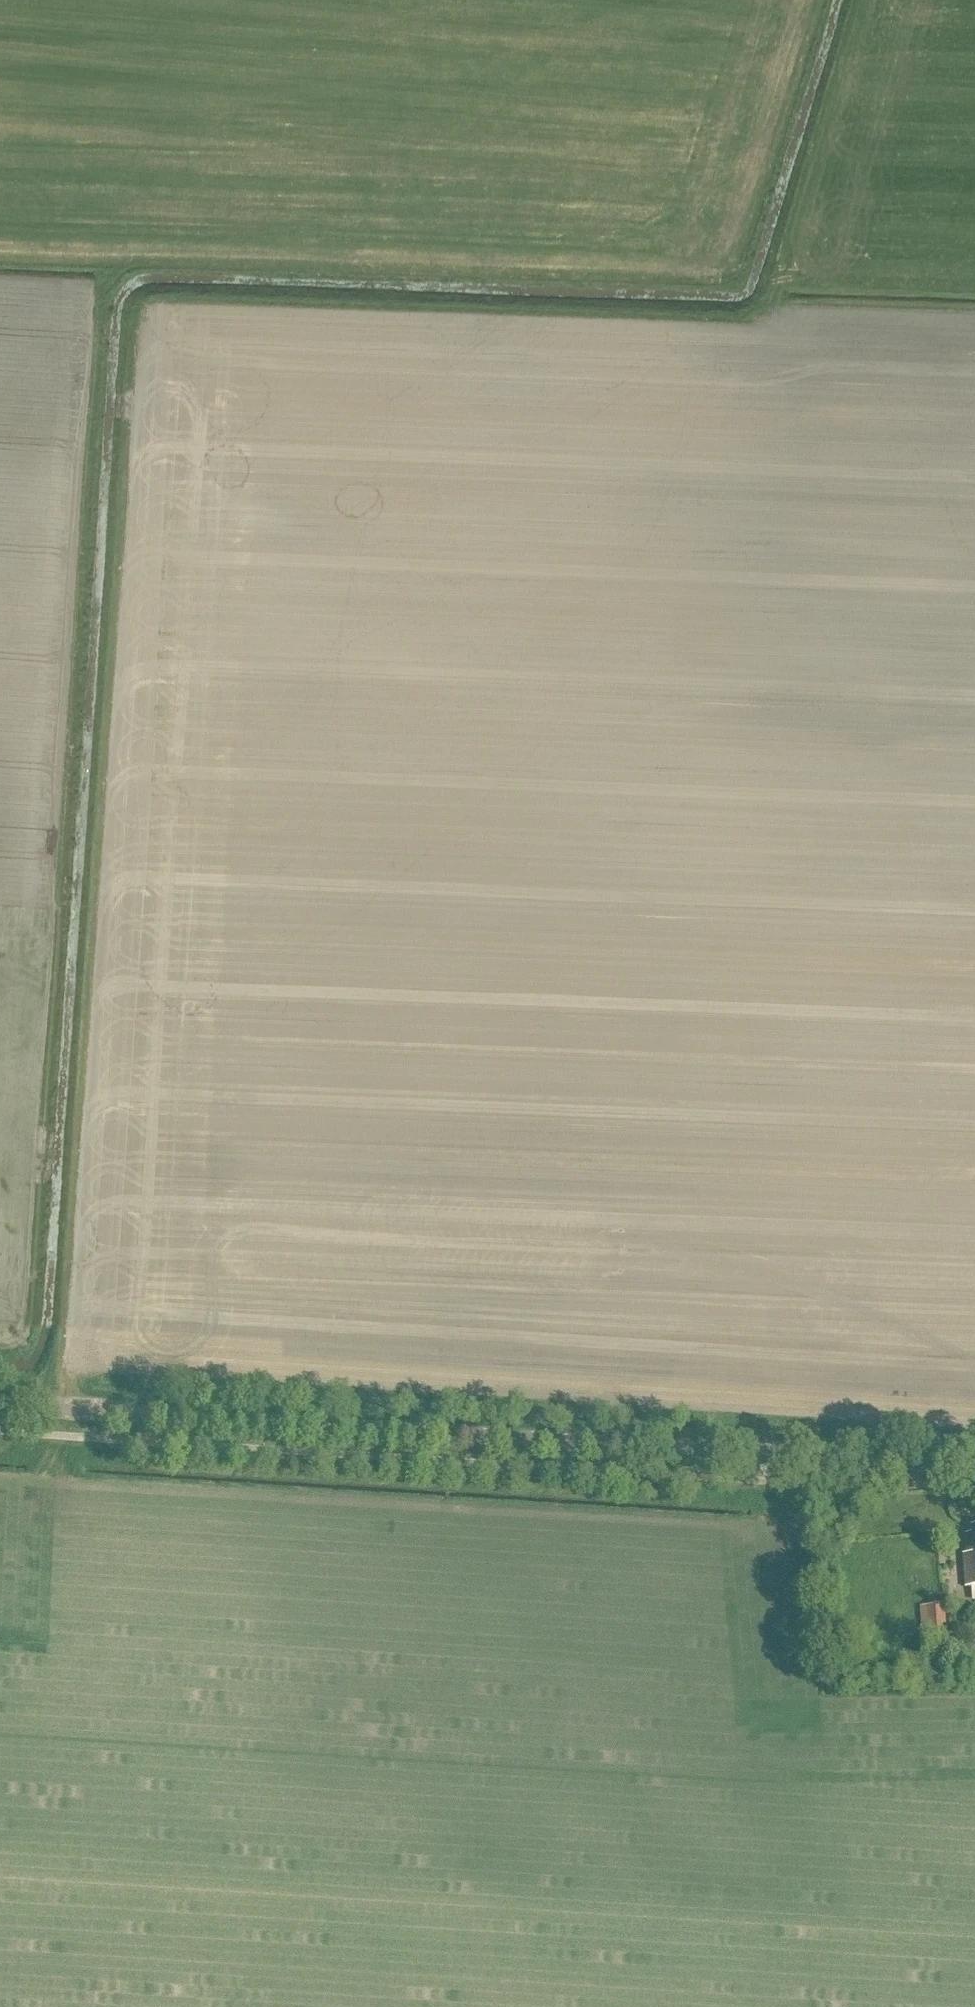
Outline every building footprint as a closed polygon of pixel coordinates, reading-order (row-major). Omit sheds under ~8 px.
[(967,1558),(964,1558),(966,1592),(974,1591),(974,1530),(972,1530),(972,1538),(965,1538),(967,1558)] [(946,1642),(944,1610),(920,1611),(922,1642),(931,1642),(932,1650),(944,1650),(943,1642),(946,1642)]
